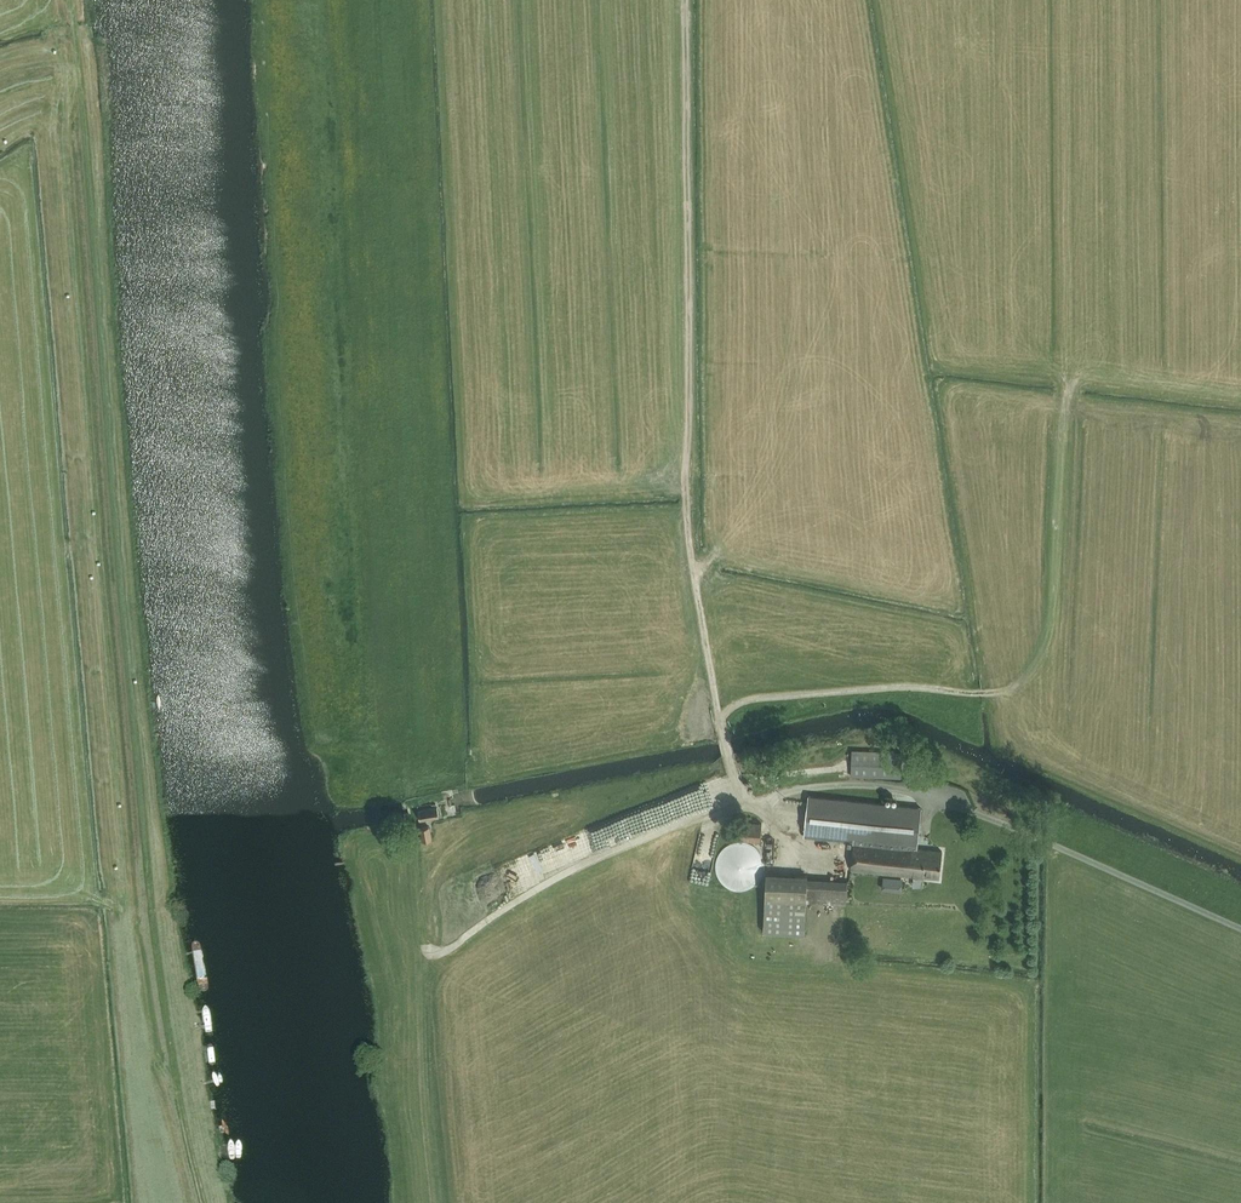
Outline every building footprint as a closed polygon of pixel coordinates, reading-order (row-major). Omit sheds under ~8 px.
[(852,777),(900,779),(901,752),(853,750),(852,777)] [(851,869),(940,878),(943,852),(916,849),(921,808),(808,796),(804,837),(854,842),(851,869)] [(437,807),(418,811),(420,820),(439,816),(437,807)] [(743,820),(741,840),(760,841),(762,822),(743,820)] [(423,841),(432,839),(429,826),(420,828),(423,841)] [(720,878),(725,884),(731,888),(738,890),(746,890),(753,888),(759,883),(763,877),(765,870),(765,862),(762,855),(758,850),(752,845),(745,843),(737,843),(730,846),(724,850),(720,856),(717,864),(718,871),(720,878)] [(866,882),(874,884),(877,874),(868,872),(866,882)] [(766,873),(764,908),(763,931),(804,934),(806,902),(846,904),(848,880),(807,878),(807,875),(766,873)]
